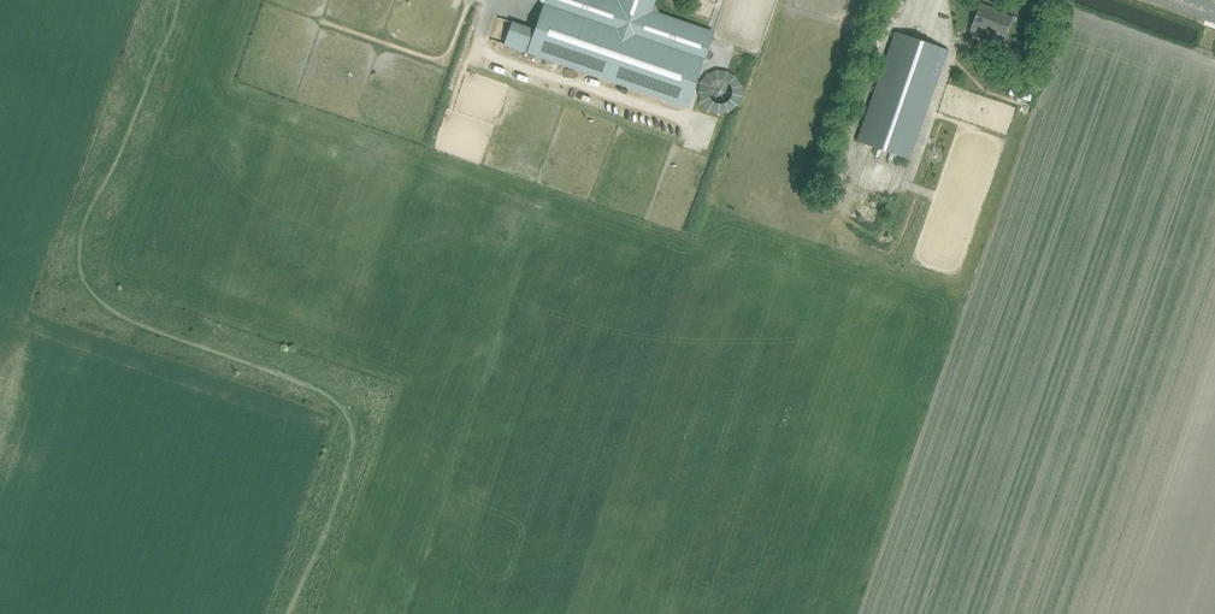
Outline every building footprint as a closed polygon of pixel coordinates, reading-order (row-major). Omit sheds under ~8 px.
[(573,69),(687,108),(704,60),(712,34),(657,15),(650,1),(650,0),(546,0),(535,30),(527,53),(573,69)] [(1005,44),(1014,18),(990,9),(990,7),(981,4),(974,24),(989,30),(987,37),(1005,44)] [(858,143),(910,161),(949,50),(897,32),(858,143)]
